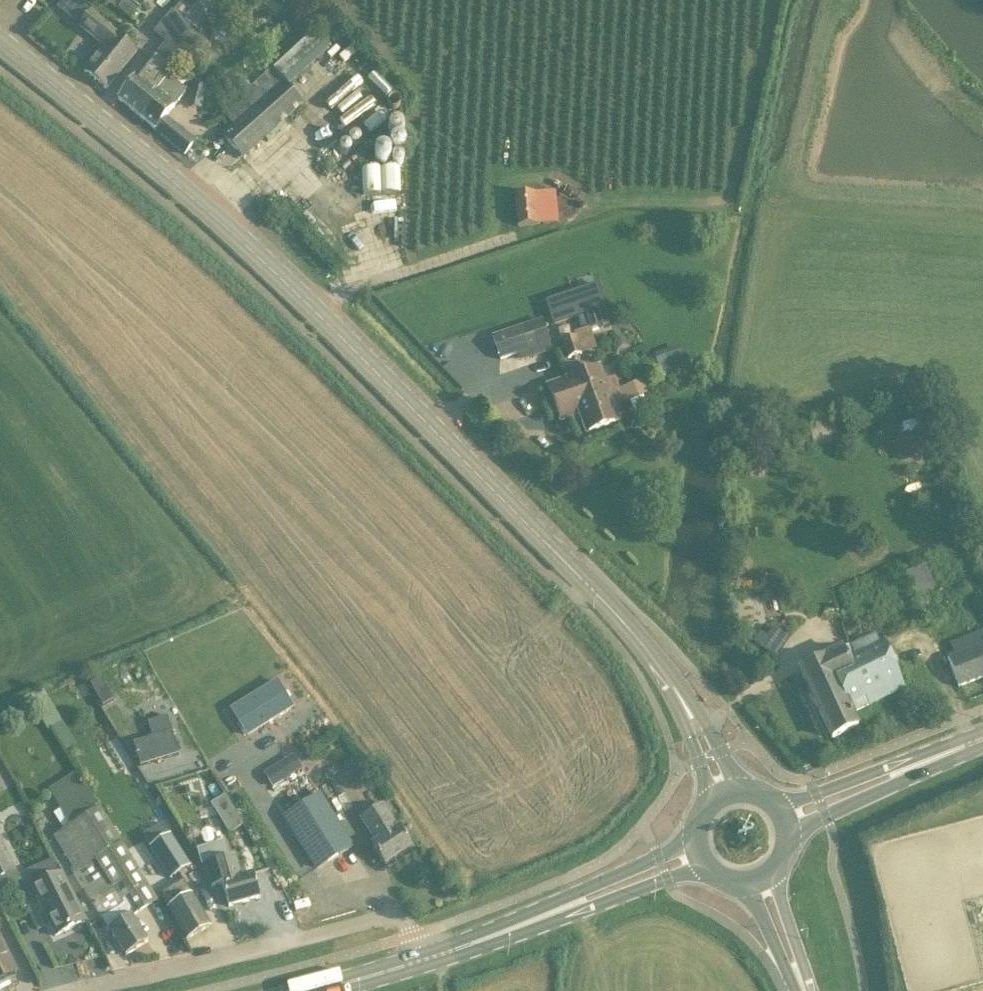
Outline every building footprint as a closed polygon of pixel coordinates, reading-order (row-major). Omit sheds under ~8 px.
[(139,9),(146,0),(127,0),(139,9)] [(171,12),(152,35),(183,59),(197,43),(222,11),(211,0),(200,0),(193,8),(184,0),(172,13),(171,12)] [(79,28),(104,48),(84,73),(84,74),(106,91),(129,62),(137,53),(126,43),(90,14),(79,28)] [(302,104),(287,87),(326,52),(310,34),(222,114),(233,126),(220,138),(240,160),(302,104)] [(190,54),(180,67),(189,74),(199,60),(190,54)] [(118,102),(136,117),(168,75),(173,70),(157,57),(155,60),(154,59),(144,71),(138,79),(137,78),(134,82),(118,102)] [(334,159),(398,111),(366,69),(323,102),(331,112),(344,130),(330,141),(334,147),(329,151),(334,159)] [(184,88),(168,75),(136,117),(154,132),(160,137),(183,156),(194,144),(164,120),(174,109),(173,108),(179,102),(178,102),(182,96),(186,94),(184,88)] [(370,162),(406,140),(395,123),(359,144),(370,162)] [(540,226),(537,195),(514,196),(516,229),(540,226)] [(553,326),(586,315),(589,326),(590,329),(609,323),(605,309),(597,286),(546,303),(551,320),(553,326)] [(549,343),(542,321),(491,338),(499,359),(530,349),(549,343)] [(576,338),(560,343),(566,360),(582,355),(576,338)] [(656,363),(663,384),(688,376),(681,356),(656,363)] [(598,371),(548,388),(560,421),(579,414),(586,435),(617,424),(616,420),(623,418),(619,406),(652,392),(646,379),(619,389),(616,380),(603,386),(598,371)] [(929,431),(898,438),(905,466),(935,458),(929,431)] [(918,596),(939,588),(929,564),(908,572),(918,596)] [(905,691),(880,636),(850,651),(848,648),(842,651),(841,649),(822,659),(822,660),(799,672),(833,739),(856,727),(850,715),(868,708),(905,691)] [(946,660),(959,690),(982,681),(982,645),(946,660)] [(90,685),(102,706),(113,700),(101,678),(90,685)] [(292,708),(274,680),(230,708),(248,735),(292,708)] [(134,745),(141,767),(179,755),(172,733),(134,745)] [(273,787),(298,771),(290,758),(265,774),(273,787)] [(138,874),(139,874),(99,809),(98,810),(84,787),(82,782),(79,775),(50,793),(56,802),(70,827),(53,838),(74,872),(72,873),(108,931),(109,931),(124,957),(148,944),(132,917),(133,917),(157,903),(138,874)] [(283,816),(315,869),(354,845),(321,792),(283,816)] [(211,804),(229,834),(228,835),(240,855),(256,845),(225,795),(211,804)] [(382,807),(361,820),(374,843),(370,846),(384,867),(412,849),(400,828),(396,830),(382,807)] [(190,868),(189,867),(171,838),(150,851),(168,881),(190,868)] [(16,874),(0,839),(0,881),(16,874)] [(259,903),(252,876),(240,879),(234,857),(228,859),(224,842),(197,850),(192,852),(195,862),(200,861),(201,866),(205,866),(211,889),(222,886),(229,911),(259,903)] [(62,874),(31,889),(54,937),(86,922),(62,874)] [(192,897),(191,898),(183,882),(160,895),(167,910),(168,910),(185,941),(209,928),(192,897)] [(17,974),(0,940),(0,982),(17,974)]
